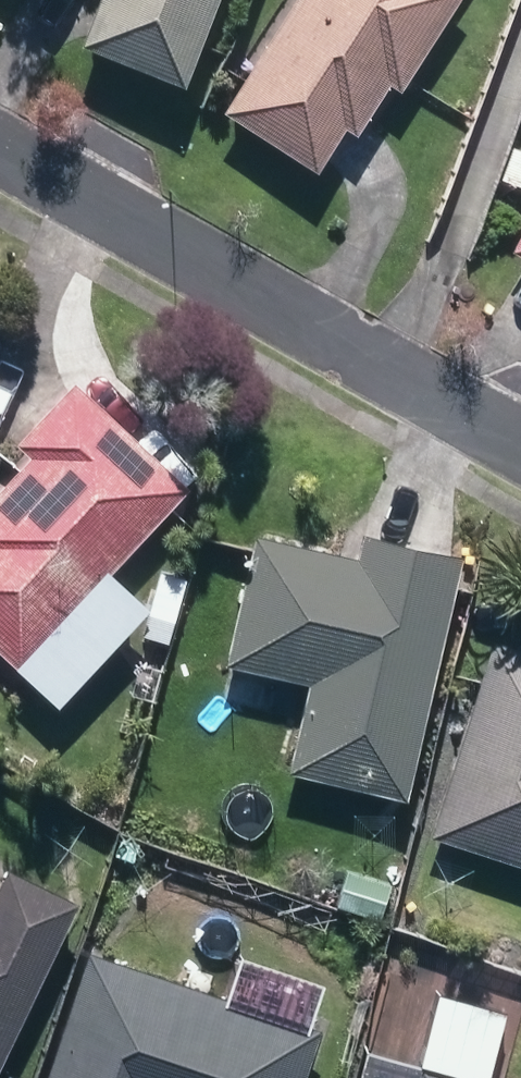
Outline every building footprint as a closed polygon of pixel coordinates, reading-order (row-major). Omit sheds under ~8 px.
[(172,89),(208,0),(92,0),(72,49),(172,89)] [(306,176),(335,131),(347,138),(379,88),(389,95),(450,0),(289,0),(214,117),(306,176)] [(517,192),(520,181),(520,153),(505,147),(491,182),(517,192)] [(500,251),(520,263),(520,216),(500,251)] [(11,675),(179,494),(66,386),(7,449),(20,461),(0,482),(0,665),(11,675)] [(278,774),(397,802),(454,561),(353,537),(348,563),(245,537),(215,665),(299,686),(278,774)] [(133,640),(160,647),(166,624),(140,616),(133,640)] [(422,840),(520,871),(520,655),(485,644),(422,840)] [(325,906),(373,921),(383,887),(336,872),(325,906)] [(67,904),(0,873),(0,1045),(67,904)] [(311,1033),(80,955),(39,1077),(296,1077),(311,1033)] [(410,1065),(406,1077),(457,1077),(410,1065)]
